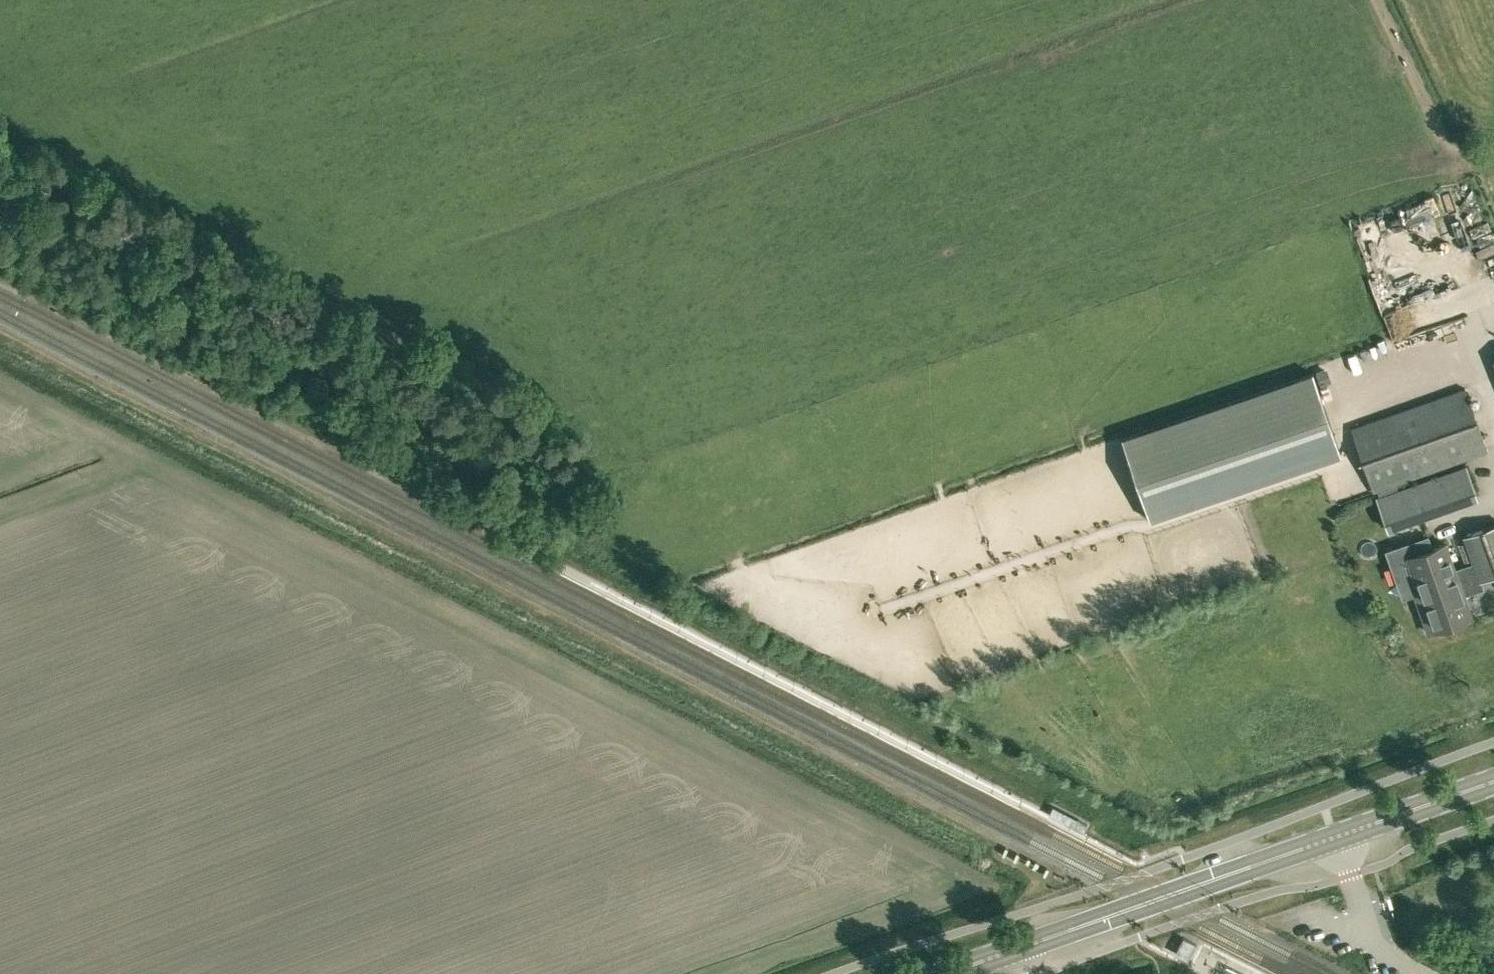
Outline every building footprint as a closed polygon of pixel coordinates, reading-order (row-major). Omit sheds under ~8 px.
[(1123,429),(1153,514),(1340,448),(1310,363),(1123,429)] [(1372,492),(1487,451),(1465,387),(1350,428),(1372,492)] [(1478,499),(1466,466),(1376,497),(1388,530),(1478,499)] [(1493,527),(1465,537),(1473,560),(1480,581),(1481,580),(1493,576),(1493,527)] [(1446,544),(1407,558),(1418,590),(1413,591),(1427,631),(1470,616),(1462,594),(1483,586),(1481,580),(1480,581),(1473,560),(1453,566),(1446,544)] [(1183,936),(1178,945),(1192,953),(1197,943),(1183,936)]
